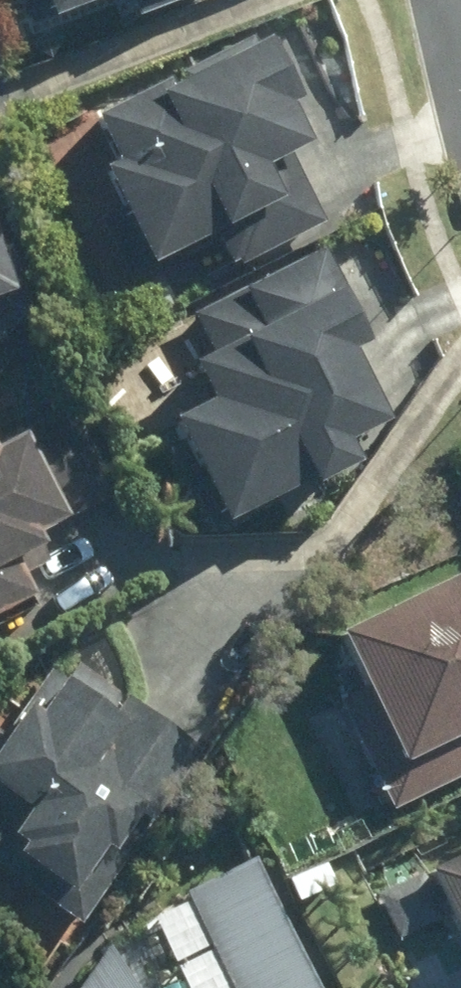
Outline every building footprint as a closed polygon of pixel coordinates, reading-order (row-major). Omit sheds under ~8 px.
[(45,19),(93,0),(37,0),(45,19)] [(135,16),(175,0),(129,0),(135,16)] [(96,168),(143,267),(211,235),(226,268),(322,223),(288,152),(305,143),(286,103),(294,100),(264,37),(254,42),(251,35),(87,113),(110,161),(96,168)] [(41,327),(14,241),(1,246),(0,244),(0,340),(41,327)] [(166,420),(221,528),(354,462),(344,441),(385,421),(349,349),(368,339),(322,247),(189,313),(208,353),(187,363),(205,401),(166,420)] [(29,598),(17,575),(47,560),(34,534),(117,493),(71,402),(3,436),(0,431),(0,612),(29,598)] [(460,775),(460,577),(340,635),(366,686),(335,702),(389,810),(460,775)] [(78,924),(202,750),(75,660),(61,680),(48,670),(0,738),(0,793),(11,800),(0,816),(0,870),(78,924)] [(428,872),(460,939),(460,856),(428,872)] [(257,860),(187,896),(235,987),(324,987),(257,860)] [(127,972),(111,949),(84,987),(139,987),(127,972)]
